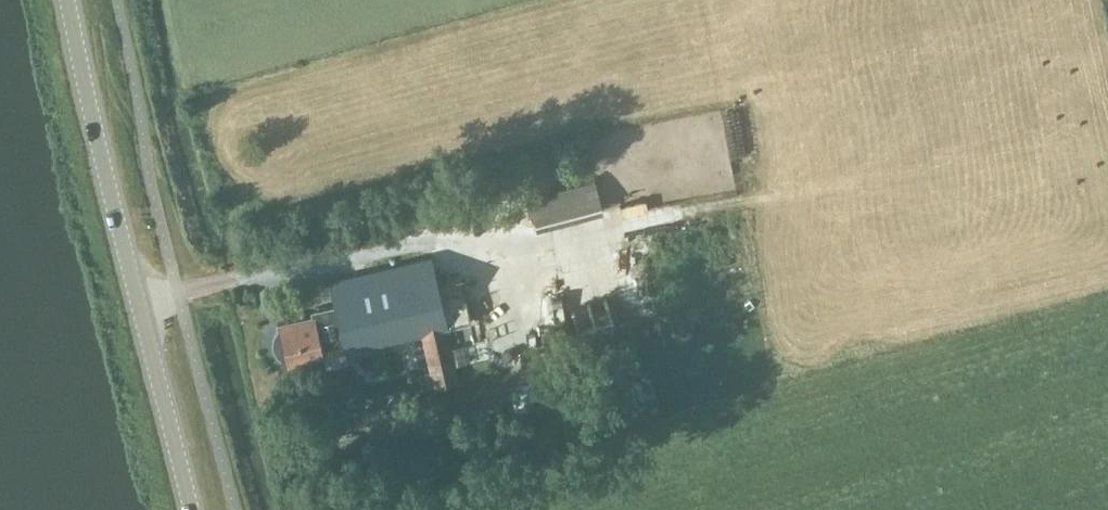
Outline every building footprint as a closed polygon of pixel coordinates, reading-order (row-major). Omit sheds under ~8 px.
[(273,338),(273,342),(273,347),(275,351),(277,355),(281,358),(285,359),(286,365),(288,364),(323,356),(321,350),(343,345),(344,352),(423,333),(432,372),(425,373),(430,394),(436,392),(435,386),(458,381),(446,330),(449,329),(470,324),(460,278),(438,283),(438,280),(433,260),(330,284),(335,306),(311,312),(313,318),(279,326),(279,325),(277,325),(278,330),(275,333),(273,338)]
